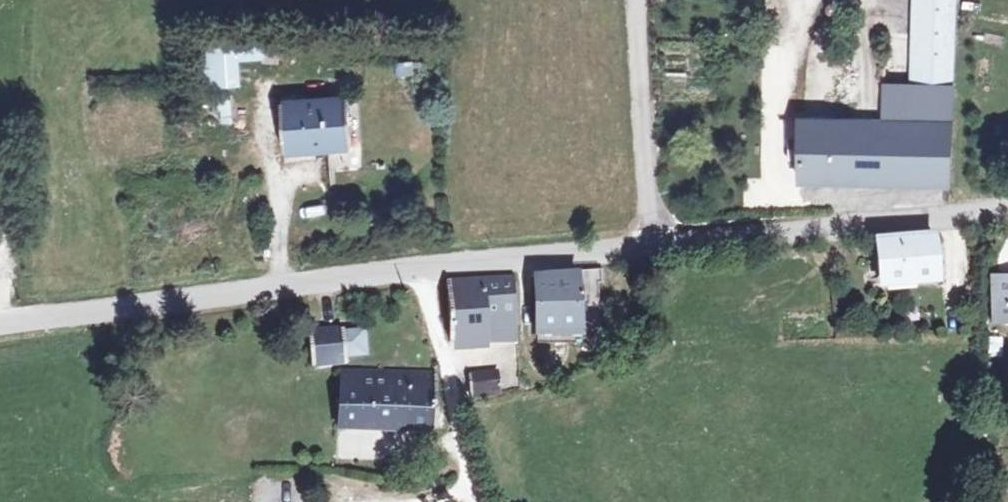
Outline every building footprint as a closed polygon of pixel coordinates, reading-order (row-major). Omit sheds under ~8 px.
[(905,70),(945,71),(949,0),(908,0),(905,70)] [(239,40),(206,43),(207,63),(240,61),(239,40)] [(414,77),(414,63),(396,62),(395,76),(414,77)] [(945,71),(905,70),(904,84),(880,83),(877,120),(800,114),(794,174),(938,182),(945,71)] [(324,101),(259,106),(261,156),(325,150),(324,101)] [(871,232),(872,275),(928,270),(928,227),(871,232)] [(600,263),(530,270),(534,330),(579,330),(580,323),(595,321),(591,282),(602,280),(600,263)] [(980,318),(1007,319),(1007,271),(983,272),(980,318)] [(446,342),(462,342),(481,341),(480,323),(516,322),(515,272),(443,279),(446,342)] [(296,327),(300,362),(335,360),(332,325),(296,327)] [(422,368),(325,368),(325,428),(422,424),(422,368)] [(472,375),(473,392),(501,391),(499,373),(472,375)]
